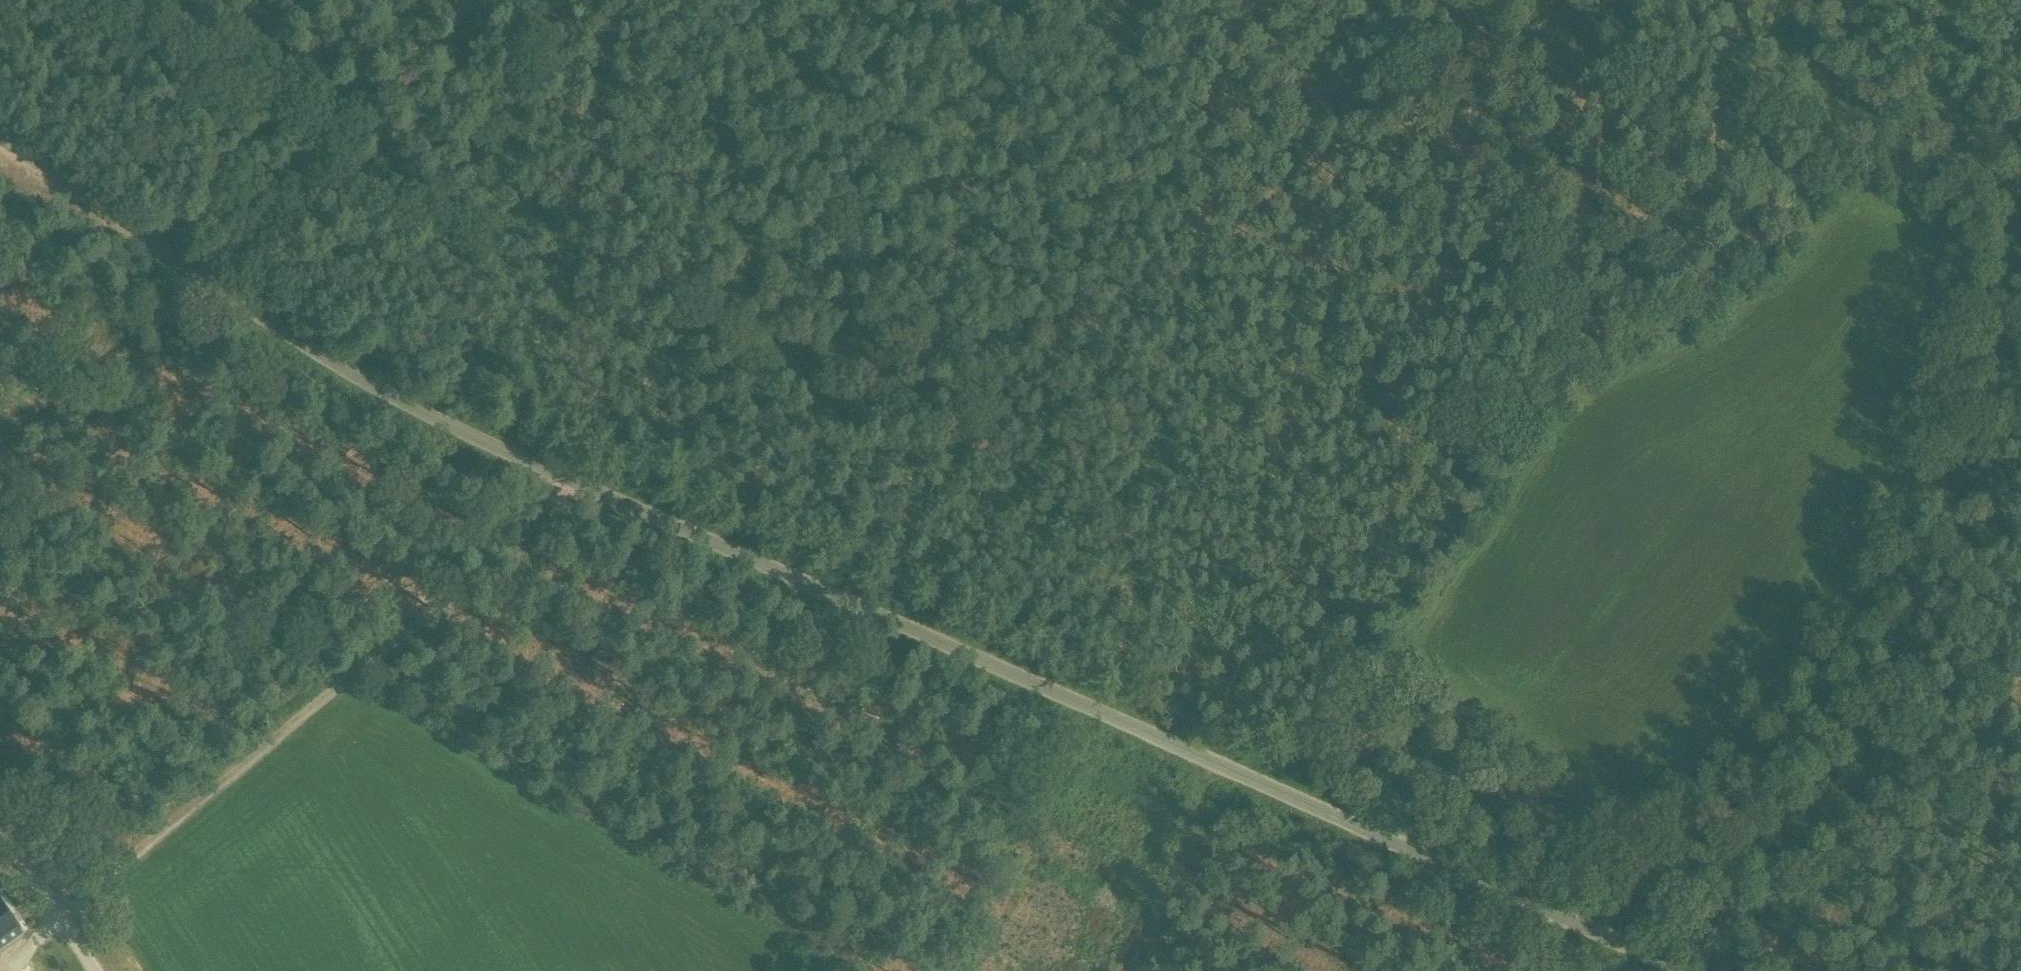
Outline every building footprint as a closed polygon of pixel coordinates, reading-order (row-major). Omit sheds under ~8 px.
[(23,935),(0,903),(0,951),(23,935)]
